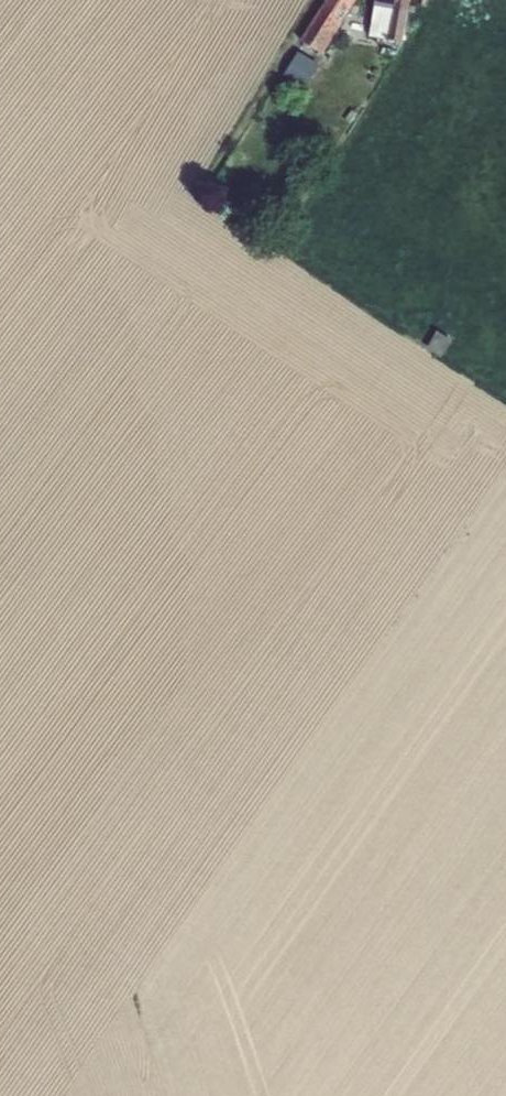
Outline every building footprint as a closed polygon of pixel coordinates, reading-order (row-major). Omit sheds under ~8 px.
[(301,41),(321,55),(356,0),(326,0),(301,41)] [(371,20),(385,23),(382,39),(403,42),(410,0),(375,0),(371,20)] [(299,52),(284,75),(304,88),(319,65),(299,52)] [(437,332),(426,349),(440,357),(451,340),(437,332)]
